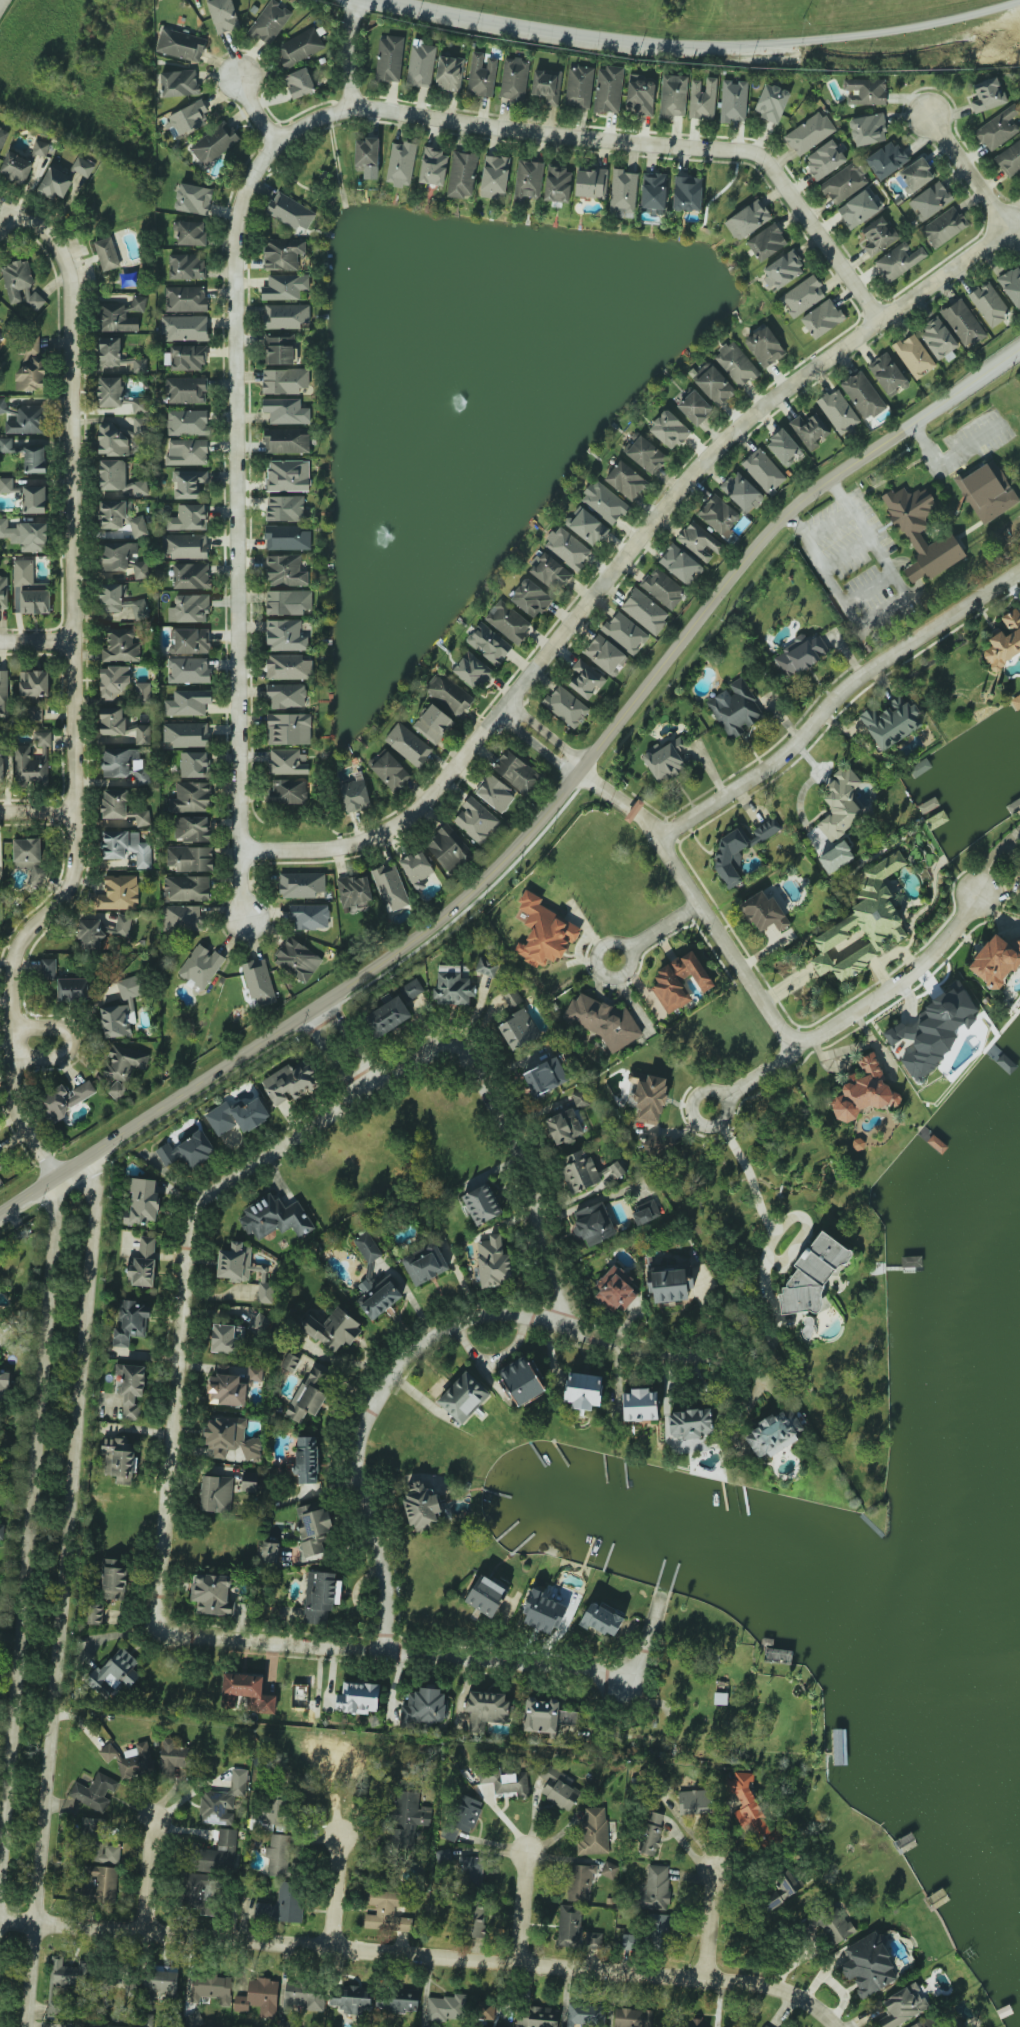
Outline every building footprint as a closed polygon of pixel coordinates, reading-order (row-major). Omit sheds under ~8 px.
[(232,0),(209,0),(207,1),(216,34),(239,28),(232,0)] [(273,0),(269,0),(249,33),(271,46),(292,12),(273,0)] [(156,51),(200,62),(206,38),(162,27),(156,51)] [(283,67),(325,52),(316,28),(275,43),(283,67)] [(375,79),(400,82),(405,38),(379,35),(375,79)] [(436,46),(423,44),(423,40),(412,38),(406,85),(431,88),(436,46)] [(467,94),(493,97),(497,58),(485,57),(486,52),(472,51),(467,94)] [(463,57),(438,56),(436,89),(461,90),(463,57)] [(500,98),(525,101),(529,59),(504,57),(500,98)] [(624,68),(598,65),(593,110),(619,113),(624,68)] [(593,67),(568,66),(565,105),(590,106),(593,67)] [(316,90),(307,67),(284,76),(293,99),(316,90)] [(563,72),(535,68),(531,94),(546,97),(544,104),(557,106),(563,72)] [(161,97),(198,95),(197,70),(158,72),(159,82),(160,82),(161,97)] [(660,116),(686,117),(687,76),(661,75),(660,116)] [(974,114),(1007,103),(997,76),(972,85),(977,98),(970,101),(974,114)] [(690,79),(689,119),(715,120),(716,77),(703,77),(703,79),(690,79)] [(885,104),(885,79),(843,79),(843,90),(847,90),(847,105),(885,104)] [(747,81),(722,80),(720,121),(746,122),(747,81)] [(654,82),(628,81),(627,114),(653,115),(654,82)] [(778,124),(790,93),(765,83),(752,113),(778,124)] [(207,122),(203,114),(208,112),(202,100),(164,118),(175,139),(207,122)] [(1019,113),(1019,111),(1015,103),(974,131),(988,152),(1019,131),(1019,129),(1012,118),(1019,113)] [(783,136),(797,157),(835,131),(821,110),(783,136)] [(849,119),(854,147),(887,140),(882,113),(849,119)] [(240,139),(225,120),(190,149),(205,168),(240,139)] [(9,131),(0,127),(0,152),(9,131)] [(48,144),(36,138),(27,159),(8,149),(0,165),(0,174),(27,187),(48,144)] [(379,139),(355,138),(355,165),(365,165),(364,175),(378,176),(379,139)] [(847,163),(834,140),(803,156),(816,179),(847,163)] [(908,162),(895,140),(865,158),(878,180),(908,162)] [(993,156),(1007,177),(1019,169),(1019,140),(993,156)] [(410,187),(417,143),(402,141),(402,144),(392,142),(385,183),(410,187)] [(448,151),(423,148),(420,183),(444,186),(448,151)] [(447,196),(472,199),(478,154),(453,151),(447,196)] [(480,195),(505,199),(511,158),(486,155),(480,195)] [(88,178),(95,165),(78,156),(71,168),(88,178)] [(898,173),(913,193),(936,176),(922,156),(898,173)] [(544,163),(518,159),(513,202),(523,204),(524,196),(539,198),(544,163)] [(819,185),(834,205),(867,182),(853,162),(819,185)] [(51,166),(36,190),(53,200),(56,194),(63,198),(70,187),(77,191),(86,178),(71,169),(67,175),(51,166)] [(569,202),(570,167),(546,166),(545,201),(569,202)] [(608,170),(576,169),(575,197),(607,198),(608,170)] [(637,171),(612,170),(610,213),(636,214),(637,171)] [(666,210),(667,174),(643,173),(642,209),(666,210)] [(673,210),(701,211),(702,177),(674,176),(673,210)] [(907,202),(921,222),(953,200),(940,180),(907,202)] [(213,189),(179,182),(174,209),(207,216),(213,189)] [(884,207),(870,186),(836,209),(850,230),(884,207)] [(307,230),(317,212),(277,191),(265,212),(298,230),(299,226),(307,230)] [(772,220),(761,199),(724,219),(735,240),(772,220)] [(935,250),(968,225),(953,205),(920,230),(935,250)] [(870,257),(900,238),(884,214),(860,229),(867,240),(861,244),(870,257)] [(207,222),(178,221),(177,245),(206,246),(207,222)] [(760,262),(788,243),(774,222),(746,242),(760,262)] [(103,272),(120,266),(111,236),(93,242),(103,272)] [(264,271),(298,269),(297,254),(306,253),(305,239),(263,241),(264,271)] [(928,257),(922,246),(910,253),(904,243),(873,261),(886,283),(928,257)] [(760,271),(774,292),(806,270),(792,249),(760,271)] [(170,280),(203,279),(203,253),(169,254),(170,280)] [(0,265),(10,304),(30,299),(32,308),(44,305),(39,288),(35,289),(27,259),(0,265)] [(1017,311),(1019,309),(1019,270),(1017,265),(996,279),(1017,311)] [(299,300),(300,288),(307,289),(308,275),(268,274),(267,286),(261,286),(261,299),(299,300)] [(826,297),(814,275),(778,295),(791,317),(826,297)] [(968,295),(989,328),(1010,314),(989,281),(968,295)] [(206,287),(165,286),(165,311),(206,311),(206,287)] [(138,331),(138,317),(126,317),(126,312),(146,311),(146,295),(131,296),(131,303),(98,303),(99,332),(138,331)] [(987,336),(962,297),(940,311),(965,350),(987,336)] [(815,339),(845,319),(831,298),(800,318),(815,339)] [(264,305),(264,329),(310,328),(310,304),(264,305)] [(162,317),(162,341),(208,340),(207,315),(162,317)] [(961,347),(937,317),(917,333),(940,363),(961,347)] [(785,355),(768,324),(744,338),(761,369),(785,355)] [(934,366),(915,332),(893,344),(913,381),(924,376),(922,373),(934,366)] [(265,364),(296,364),(296,335),(265,336),(265,364)] [(120,338),(99,339),(100,370),(146,368),(146,358),(121,359),(120,338)] [(713,355),(739,389),(759,373),(733,339),(713,355)] [(16,391),(44,389),(40,342),(26,343),(28,373),(15,374),(16,391)] [(201,371),(201,363),(206,363),(207,346),(171,345),(170,370),(201,371)] [(889,398),(909,384),(887,351),(867,365),(889,398)] [(694,382),(718,407),(736,390),(712,365),(694,382)] [(263,394),(300,393),(299,388),(309,388),(309,368),(263,369),(263,394)] [(865,421),(887,407),(861,369),(840,384),(865,421)] [(98,406),(130,407),(129,412),(145,412),(145,398),(123,397),(123,377),(98,377),(98,406)] [(205,378),(166,377),(165,403),(205,404),(205,378)] [(840,436),(860,422),(837,387),(817,401),(840,436)] [(676,405),(697,427),(714,410),(694,389),(676,405)] [(310,423),(310,408),(300,408),(300,399),(263,399),(263,412),(269,412),(269,424),(310,423)] [(5,421),(5,434),(45,432),(44,404),(17,405),(17,420),(5,421)] [(648,428),(672,451),(691,432),(667,408),(648,428)] [(167,411),(167,436),(210,435),(210,410),(167,411)] [(809,450),(831,433),(815,413),(804,421),(799,415),(788,423),(809,450)] [(130,454),(129,429),(116,429),(115,424),(98,425),(99,455),(130,454)] [(308,455),(310,431),(266,428),(264,451),(308,455)] [(802,453),(783,428),(766,442),(785,467),(802,453)] [(668,457),(640,434),(625,453),(653,475),(668,457)] [(12,453),(12,438),(0,437),(0,453),(12,453)] [(167,465),(207,464),(207,439),(167,440),(167,465)] [(46,472),(45,445),(24,446),(24,473),(46,472)] [(740,463),(768,494),(786,477),(759,447),(740,463)] [(1019,503),(995,458),(955,479),(980,525),(1019,503)] [(100,491),(120,490),(120,497),(149,496),(148,481),(125,481),(125,459),(99,460),(100,491)] [(604,478),(631,502),(648,482),(620,459),(604,478)] [(267,491),(309,491),(309,460),(267,460),(267,491)] [(199,499),(200,483),(208,483),(209,471),(174,470),(173,498),(199,499)] [(748,514),(764,497),(737,470),(720,488),(748,514)] [(13,492),(12,477),(0,477),(0,493),(13,492)] [(579,498),(612,526),(629,506),(596,478),(579,498)] [(23,485),(23,512),(45,513),(46,486),(23,485)] [(965,560),(953,533),(926,545),(920,531),(931,526),(927,515),(938,510),(927,485),(907,494),(904,486),(884,495),(914,563),(904,568),(910,584),(965,560)] [(697,515),(723,537),(741,516),(715,493),(697,515)] [(266,496),(266,521),(304,520),(303,495),(266,496)] [(100,529),(129,528),(129,536),(145,536),(145,516),(129,517),(129,501),(99,501),(100,529)] [(206,530),(206,505),(178,504),(178,517),(166,517),(166,529),(206,530)] [(568,526),(594,547),(609,529),(583,507),(568,526)] [(8,524),(8,518),(0,518),(0,537),(10,537),(10,543),(21,543),(21,552),(47,551),(47,524),(8,524)] [(676,541),(708,563),(714,554),(718,556),(725,545),(690,520),(676,541)] [(592,553),(560,524),(543,544),(575,572),(592,553)] [(265,549),(310,550),(311,531),(300,531),(300,526),(265,526),(265,549)] [(207,558),(208,535),(162,534),(162,558),(207,558)] [(131,578),(148,578),(148,561),(136,561),(136,542),(99,542),(99,571),(131,571),(131,578)] [(658,561),(688,586),(703,568),(673,542),(658,561)] [(572,576),(545,551),(529,570),(555,594),(572,576)] [(268,586),(308,585),(308,572),(301,572),(301,554),(267,555),(268,586)] [(33,583),(33,559),(13,559),(13,613),(50,613),(50,583),(33,583)] [(211,588),(210,563),(173,564),(173,589),(211,588)] [(686,591),(658,568),(651,576),(649,575),(640,586),(671,611),(686,591)] [(535,619),(552,598),(527,577),(509,598),(535,619)] [(125,584),(100,584),(100,611),(133,611),(133,618),(147,618),(147,600),(125,600),(125,584)] [(668,614),(636,587),(620,607),(656,636),(666,623),(663,621),(668,614)] [(266,591),(266,615),(303,614),(303,609),(312,609),(312,590),(266,591)] [(167,607),(168,623),(208,622),(207,594),(174,595),(174,606),(167,607)] [(532,626),(501,598),(484,617),(516,645),(532,626)] [(1017,608),(1001,616),(1010,633),(1004,637),(1001,631),(988,638),(992,647),(983,652),(992,670),(1019,656),(1019,614),(1017,608)] [(601,630),(633,656),(649,636),(617,610),(601,630)] [(268,650),(306,650),(305,620),(267,620),(268,650)] [(513,647),(481,621),(466,639),(497,666),(513,647)] [(140,660),(140,643),(134,643),(133,628),(107,629),(108,648),(101,648),(102,662),(140,660)] [(172,653),(209,653),(209,629),(173,628),(172,653)] [(582,653),(614,677),(629,656),(597,633),(582,653)] [(773,658),(785,679),(830,655),(819,634),(773,658)] [(267,679),(312,678),(311,654),(266,655),(267,679)] [(209,657),(167,658),(168,683),(209,682),(209,657)] [(452,670),(477,691),(492,671),(475,657),(470,663),(463,657),(452,670)] [(589,701),(606,679),(579,658),(571,668),(577,672),(568,685),(589,701)] [(130,666),(100,666),(101,697),(130,697),(130,666)] [(49,671),(25,670),(25,681),(18,681),(18,695),(48,696),(49,671)] [(474,698),(446,676),(443,680),(435,674),(424,689),(459,717),(474,698)] [(706,699),(729,741),(745,732),(743,729),(764,717),(743,679),(706,699)] [(150,682),(135,682),(135,702),(150,702),(150,682)] [(542,703),(574,730),(591,710),(558,683),(542,703)] [(271,708),(306,708),(305,684),(266,684),(266,699),(271,699),(271,708)] [(211,690),(173,689),(173,700),(164,699),(164,715),(205,716),(205,703),(211,703),(211,690)] [(859,715),(881,751),(923,725),(917,715),(920,714),(914,703),(909,706),(901,694),(887,702),(890,707),(877,715),(872,707),(859,715)] [(1010,698),(1015,709),(1019,707),(1019,694),(1010,698)] [(455,723),(433,703),(413,725),(434,745),(455,723)] [(42,720),(42,706),(29,706),(29,720),(42,720)] [(101,744),(150,743),(149,724),(124,725),(124,708),(101,708),(101,744)] [(310,744),(311,714),(268,713),(268,743),(310,744)] [(383,741),(419,768),(434,749),(398,721),(383,741)] [(163,723),(163,742),(172,742),(172,747),(209,746),(209,722),(163,723)] [(51,731),(34,732),(35,746),(52,746),(51,731)] [(686,747),(679,737),(671,742),(678,752),(686,747)] [(659,785),(686,768),(670,741),(643,757),(659,785)] [(48,784),(48,747),(42,747),(42,759),(31,759),(31,745),(15,745),(14,784),(48,784)] [(103,777),(133,776),(134,784),(147,784),(146,748),(102,749),(103,777)] [(269,750),(269,774),(308,774),(307,749),(269,750)] [(492,770),(525,792),(539,772),(506,749),(492,770)] [(395,792),(411,774),(386,751),(370,768),(395,792)] [(180,777),(208,777),(209,752),(180,752),(180,777)] [(909,767),(914,777),(932,768),(927,758),(909,767)] [(817,823),(831,841),(865,814),(848,795),(863,783),(848,765),(817,790),(834,810),(817,823)] [(517,795),(489,774),(475,792),(502,814),(517,795)] [(371,806),(362,775),(338,782),(347,813),(371,806)] [(271,779),(270,803),(306,804),(307,779),(271,779)] [(210,782),(176,782),(176,798),(169,798),(168,811),(209,812),(210,782)] [(126,790),(102,791),(103,819),(136,817),(136,825),(149,825),(149,809),(127,810),(126,790)] [(462,804),(465,807),(453,822),(481,845),(501,821),(470,795),(462,804)] [(174,817),(175,841),(211,840),(210,816),(174,817)] [(728,889),(742,881),(735,868),(744,863),(738,853),(781,830),(775,817),(747,832),(743,825),(716,840),(722,852),(711,858),(728,889)] [(474,853),(447,824),(424,845),(451,874),(474,853)] [(139,831),(102,832),(102,858),(125,858),(125,852),(135,852),(136,868),(151,868),(151,843),(139,843),(139,831)] [(41,838),(13,838),(14,869),(26,868),(27,886),(43,885),(41,838)] [(855,859),(846,841),(817,855),(826,873),(855,859)] [(212,847),(167,846),(167,871),(212,871),(212,847)] [(426,887),(422,879),(434,872),(421,849),(399,861),(416,892),(426,887)] [(908,936),(889,899),(897,894),(887,875),(907,865),(900,851),(856,873),(865,891),(858,895),(861,901),(851,906),(855,915),(812,936),(820,954),(810,959),(818,976),(832,969),(837,979),(888,954),(882,943),(894,938),(896,942),(908,936)] [(394,862),(371,870),(386,913),(409,905),(394,862)] [(316,897),(316,892),(325,892),(325,873),(280,873),(280,898),(316,897)] [(338,880),(342,909),(372,904),(368,875),(338,880)] [(93,909),(137,909),(137,877),(105,876),(105,895),(93,895),(93,909)] [(209,876),(163,876),(164,901),(209,900),(209,876)] [(582,928),(539,904),(542,898),(526,889),(516,907),(529,914),(523,924),(532,929),(524,944),(519,941),(513,952),(543,969),(548,959),(557,963),(569,941),(573,944),(582,928)] [(774,896),(768,899),(762,890),(739,904),(757,933),(773,923),(778,932),(790,924),(774,896)] [(294,929),(328,929),(329,905),(290,904),(290,919),(294,919),(294,929)] [(163,906),(163,931),(201,930),(201,905),(163,906)] [(996,991),(1019,961),(1019,936),(1019,935),(1010,946),(994,933),(967,968),(996,991)] [(323,959),(289,936),(272,961),(305,984),(323,959)] [(177,975),(203,991),(225,957),(214,950),(212,953),(197,943),(177,975)] [(666,1014),(692,1001),(681,980),(692,974),(702,993),(713,986),(694,950),(652,973),(658,983),(652,987),(666,1014)] [(498,963),(479,957),(475,972),(494,977),(498,963)] [(247,989),(242,990),(248,1011),(276,1003),(265,958),(241,964),(247,989)] [(41,979),(56,978),(56,959),(41,959),(41,979)] [(468,965),(436,965),(435,1004),(469,1004),(469,997),(475,997),(475,988),(468,988),(468,965)] [(104,1038),(132,1035),(130,1023),(135,1023),(133,996),(144,995),(143,976),(118,978),(120,1004),(101,1006),(104,1038)] [(399,988),(407,1002),(425,991),(416,977),(399,988)] [(57,1001),(87,1002),(88,978),(58,978),(57,1001)] [(919,1082),(925,1074),(930,1071),(955,1041),(954,1029),(969,1028),(975,1020),(974,1005),(964,989),(957,993),(951,988),(932,1000),(925,1008),(926,1017),(924,1019),(918,1020),(914,1024),(894,1026),(883,1033),(891,1046),(898,1042),(900,1040),(913,1038),(914,1050),(900,1059),(910,1074),(919,1082)] [(643,1035),(626,1006),(619,1010),(583,993),(570,1001),(563,1016),(565,1019),(600,1035),(611,1054),(643,1035)] [(412,1019),(401,997),(363,1015),(374,1038),(412,1019)] [(539,1038),(527,1009),(498,1021),(509,1050),(539,1038)] [(145,1071),(150,1056),(112,1043),(102,1074),(127,1082),(132,1066),(145,1071)] [(863,1072),(849,1078),(850,1081),(840,1085),(844,1093),(831,1099),(841,1122),(889,1101),(892,1108),(898,1105),(874,1050),(857,1058),(863,1072)] [(275,1106),(290,1098),(292,1102),(319,1086),(312,1074),(315,1072),(306,1057),(261,1083),(275,1106)] [(568,1082),(557,1057),(523,1072),(533,1096),(568,1082)] [(669,1078),(631,1070),(628,1083),(632,1083),(628,1103),(639,1106),(636,1120),(659,1125),(669,1078)] [(66,1109),(96,1093),(89,1079),(68,1091),(65,1085),(40,1098),(54,1123),(69,1114),(66,1109)] [(205,1113),(217,1136),(239,1124),(243,1133),(271,1118),(259,1096),(231,1112),(225,1102),(205,1113)] [(554,1146),(575,1139),(572,1131),(581,1127),(574,1106),(544,1117),(554,1146)] [(217,1152),(203,1129),(177,1145),(191,1167),(217,1152)] [(644,1146),(652,1159),(676,1144),(668,1132),(644,1146)] [(155,1150),(166,1167),(179,1159),(168,1142),(155,1150)] [(560,1168),(571,1194),(600,1182),(601,1185),(627,1174),(621,1160),(595,1171),(585,1148),(565,1156),(568,1164),(560,1168)] [(156,1179),(127,1178),(126,1222),(158,1223),(159,1193),(155,1193),(156,1179)] [(503,1213),(488,1182),(461,1196),(476,1226),(503,1213)] [(315,1228),(299,1200),(285,1208),(279,1197),(275,1199),(272,1194),(236,1215),(246,1234),(252,1231),(258,1240),(278,1228),(281,1233),(292,1227),(298,1238),(315,1228)] [(637,1212),(632,1214),(637,1226),(661,1216),(653,1197),(634,1205),(637,1212)] [(570,1213),(579,1239),(584,1237),(587,1246),(616,1235),(604,1201),(570,1213)] [(353,1238),(367,1264),(382,1255),(367,1230),(353,1238)] [(822,1232),(848,1250),(853,1249),(854,1255),(849,1261),(835,1270),(823,1286),(824,1290),(822,1295),(822,1303),(821,1309),(815,1312),(812,1311),(782,1315),(779,1295),(783,1294),(783,1289),(822,1232)] [(480,1286),(512,1284),(509,1253),(502,1254),(501,1233),(489,1234),(489,1240),(476,1241),(480,1286)] [(154,1286),(155,1237),(138,1236),(137,1264),(127,1264),(126,1285),(154,1286)] [(258,1302),(271,1303),(272,1266),(250,1265),(251,1246),(243,1245),(243,1241),(231,1241),(231,1250),(218,1250),(217,1277),(231,1278),(231,1281),(249,1281),(249,1270),(259,1271),(258,1302)] [(414,1286),(449,1271),(437,1244),(423,1250),(425,1253),(404,1262),(414,1286)] [(623,1311),(639,1294),(628,1284),(632,1279),(615,1263),(595,1285),(600,1290),(594,1296),(613,1313),(618,1307),(623,1311)] [(403,1297),(388,1276),(379,1283),(367,1266),(363,1269),(368,1277),(357,1285),(364,1295),(357,1300),(372,1320),(403,1297)] [(654,1303),(688,1299),(687,1288),(694,1288),(691,1267),(649,1273),(651,1292),(653,1292),(654,1303)] [(113,1347),(129,1347),(130,1337),(146,1338),(146,1317),(150,1317),(151,1303),(122,1302),(121,1327),(114,1327),(113,1347)] [(8,1323),(8,1305),(0,1305),(0,1323),(8,1323)] [(308,1314),(299,1326),(335,1353),(344,1340),(350,1345),(363,1327),(337,1307),(324,1326),(308,1314)] [(272,1321),(259,1312),(247,1328),(260,1337),(272,1321)] [(244,1339),(244,1326),(212,1324),(211,1352),(237,1353),(238,1339),(244,1339)] [(294,1373),(300,1358),(287,1352),(280,1367),(294,1373)] [(517,1405),(546,1392),(529,1354),(497,1369),(510,1398),(513,1397),(517,1405)] [(145,1365),(115,1364),(114,1374),(123,1375),(121,1419),(137,1419),(138,1396),(144,1396),(145,1365)] [(245,1406),(246,1386),(253,1387),(254,1381),(262,1381),(263,1367),(247,1366),(246,1383),(239,1382),(239,1375),(228,1374),(229,1365),(218,1364),(217,1376),(209,1375),(207,1404),(245,1406)] [(285,1415),(300,1423),(306,1411),(316,1416),(327,1394),(318,1389),(325,1377),(309,1369),(285,1415)] [(437,1399),(460,1425),(491,1395),(467,1370),(437,1399)] [(10,1372),(0,1372),(0,1399),(9,1399),(10,1372)] [(592,1410),(592,1405),(600,1406),(603,1375),(568,1372),(565,1401),(572,1402),(572,1408),(592,1410)] [(657,1390),(623,1391),(624,1421),(658,1420),(657,1390)] [(799,1440),(794,1433),(803,1428),(790,1406),(758,1424),(760,1427),(745,1435),(757,1458),(767,1453),(769,1456),(799,1440)] [(670,1436),(682,1435),(683,1438),(713,1436),(711,1409),(668,1412),(670,1436)] [(246,1419),(207,1416),(205,1449),(213,1449),(212,1458),(226,1459),(227,1448),(243,1449),(242,1460),(260,1461),(261,1439),(245,1438),(246,1419)] [(296,1436),(295,1474),(298,1474),(298,1483),(317,1483),(318,1437),(296,1436)] [(116,1484),(133,1484),(133,1472),(135,1472),(135,1438),(102,1437),(102,1455),(104,1455),(104,1475),(116,1475),(116,1484)] [(232,1476),(201,1476),(201,1511),(232,1512),(232,1476)] [(437,1494),(430,1496),(428,1488),(424,1489),(422,1482),(401,1487),(413,1533),(437,1527),(434,1514),(442,1512),(437,1494)] [(305,1557),(324,1552),(322,1542),(334,1539),(326,1504),(294,1511),(305,1557)] [(261,1563),(277,1564),(278,1543),(261,1542),(261,1563)] [(127,1560),(110,1559),(110,1567),(103,1566),(102,1599),(126,1599),(127,1560)] [(233,1615),(234,1601),(229,1601),(230,1575),(193,1574),(192,1601),(197,1601),(197,1614),(233,1615)] [(491,1618),(509,1591),(482,1574),(465,1602),(491,1618)] [(522,1612),(527,1614),(523,1623),(550,1634),(553,1627),(559,1629),(568,1604),(531,1589),(522,1612)] [(625,1615),(600,1604),(600,1605),(590,1601),(580,1623),(614,1638),(625,1615)] [(103,1605),(88,1604),(88,1624),(102,1624),(103,1605)] [(139,1660),(120,1646),(102,1669),(97,1665),(85,1681),(108,1698),(122,1679),(131,1686),(140,1674),(132,1669),(139,1660)] [(221,1707),(234,1708),(235,1695),(248,1696),(247,1711),(275,1713),(277,1695),(262,1694),(263,1674),(223,1671),(221,1707)] [(379,1684),(343,1682),(342,1694),(336,1694),(335,1712),(369,1713),(369,1710),(378,1711),(379,1684)] [(400,1724),(445,1725),(446,1688),(419,1687),(419,1692),(409,1692),(408,1705),(401,1705),(400,1724)] [(509,1694),(466,1691),(465,1711),(469,1712),(468,1732),(485,1733),(485,1723),(507,1724),(509,1694)] [(524,1732),(555,1734),(556,1722),(576,1724),(577,1712),(558,1710),(559,1700),(526,1697),(524,1732)] [(191,1766),(192,1747),(180,1747),(181,1738),(161,1737),(159,1776),(178,1777),(179,1765),(191,1766)] [(136,1743),(138,1754),(122,1759),(126,1777),(154,1770),(146,1741),(136,1743)] [(107,1763),(119,1754),(110,1742),(99,1751),(107,1763)] [(569,1812),(581,1792),(560,1779),(564,1773),(546,1762),(536,1780),(545,1785),(539,1794),(569,1812)] [(233,1825),(233,1811),(234,1811),(235,1795),(246,1795),(247,1769),(231,1768),(230,1792),(201,1791),(199,1823),(233,1825)] [(478,1772),(479,1784),(493,1783),(494,1795),(516,1792),(516,1799),(529,1798),(526,1772),(498,1775),(497,1770),(478,1772)] [(68,1796),(104,1812),(110,1799),(105,1797),(108,1789),(113,1792),(118,1781),(97,1771),(89,1788),(75,1781),(68,1796)] [(754,1772),(734,1772),(734,1778),(726,1781),(726,1793),(736,1793),(743,1808),(735,1811),(750,1844),(774,1844),(782,1840),(775,1824),(768,1824),(753,1793),(754,1772)] [(677,1793),(680,1815),(712,1811),(709,1789),(677,1793)] [(420,1792),(396,1791),(395,1829),(394,1848),(414,1849),(415,1826),(431,1826),(431,1807),(419,1806),(420,1792)] [(459,1828),(471,1833),(483,1802),(462,1794),(444,1837),(454,1841),(459,1828)] [(250,1830),(273,1831),(273,1824),(284,1825),(285,1799),(271,1799),(271,1807),(252,1806),(250,1830)] [(607,1853),(606,1807),(585,1808),(585,1821),(582,1821),(582,1839),(576,1839),(577,1854),(607,1853)] [(657,1855),(661,1813),(649,1812),(648,1820),(638,1819),(635,1853),(657,1855)] [(237,1829),(217,1828),(216,1849),(199,1849),(198,1866),(235,1868),(237,1829)] [(267,1876),(288,1877),(290,1835),(269,1834),(267,1876)] [(120,1863),(120,1845),(105,1845),(105,1848),(90,1847),(89,1862),(120,1863)] [(450,1850),(437,1850),(437,1862),(451,1861),(450,1850)] [(483,1856),(461,1856),(461,1888),(482,1888),(483,1856)] [(597,1865),(568,1864),(567,1901),(591,1902),(592,1873),(597,1873),(597,1865)] [(644,1909),(668,1909),(668,1865),(645,1865),(644,1909)] [(118,1867),(83,1866),(83,1882),(76,1881),(75,1901),(116,1902),(118,1867)] [(209,1874),(182,1873),(180,1908),(201,1909),(200,1914),(210,1915),(211,1895),(208,1895),(209,1874)] [(254,1903),(253,1919),(301,1921),(303,1883),(279,1882),(278,1904),(254,1903)] [(364,1928),(410,1932),(412,1917),(393,1916),(394,1906),(403,1907),(404,1893),(367,1890),(366,1904),(377,1905),(376,1915),(365,1914),(364,1928)] [(483,1938),(484,1900),(470,1900),(469,1937),(483,1938)] [(855,1933),(837,1901),(798,1922),(806,1937),(823,1928),(832,1945),(855,1933)] [(582,1905),(559,1904),(558,1945),(580,1946),(582,1905)] [(668,1914),(647,1914),(647,1951),(668,1951),(668,1914)] [(843,1949),(850,1961),(840,1967),(848,1982),(853,1980),(863,1999),(901,1978),(876,1931),(843,1949)] [(585,1947),(602,1947),(603,1932),(586,1932),(585,1947)] [(622,1947),(634,1947),(634,1934),(622,1934),(622,1947)] [(62,1964),(62,1955),(51,1955),(50,1987),(88,1987),(88,1964),(62,1964)] [(178,1968),(146,1966),(144,1998),(176,1999),(178,1968)] [(190,2002),(198,2003),(199,1996),(220,1998),(220,2006),(230,2006),(231,1976),(192,1974),(190,2002)] [(233,2011),(248,2012),(248,2005),(261,2006),(260,2018),(276,2019),(278,1980),(248,1978),(247,1996),(234,1995),(233,2011)] [(324,2011),(324,1983),(285,1982),(284,2005),(303,2006),(303,2010),(324,2011)] [(927,2008),(914,1984),(882,2002),(889,2014),(878,2020),(882,2026),(894,2026),(927,2008)] [(370,2010),(372,1987),(341,1986),(340,1997),(329,1996),(328,2005),(343,2006),(342,2014),(362,2015),(362,2010),(370,2010)] [(375,2011),(418,2011),(418,1991),(376,1990),(375,2011)] [(466,1996),(427,1995),(427,2020),(466,2021),(466,1996)] [(494,2019),(494,2002),(477,2001),(476,2019),(494,2019)] [(568,2002),(566,2026),(573,2026),(574,2023),(603,2025),(604,2005),(568,2002)] [(615,2008),(614,2026),(652,2026),(653,2010),(615,2008)] [(926,2017),(908,2026),(931,2026),(926,2017)] [(706,2019),(677,2018),(677,2026),(669,2026),(706,2026),(706,2019)]
